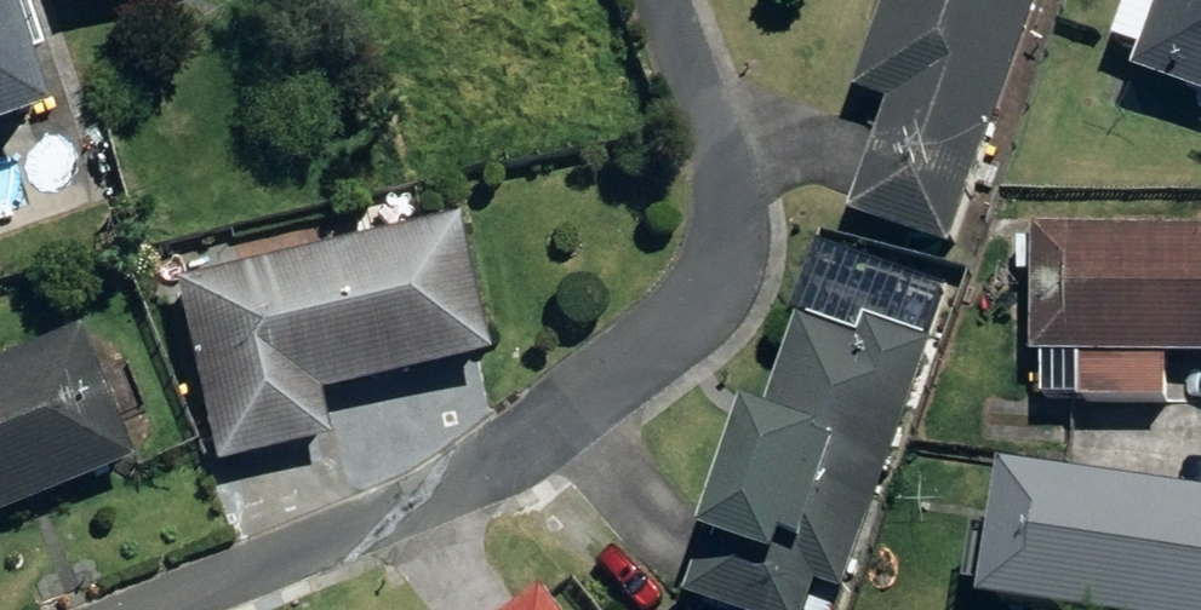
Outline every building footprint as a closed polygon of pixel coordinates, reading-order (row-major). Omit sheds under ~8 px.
[(75,10),(106,0),(72,0),(75,10)] [(1041,0),(892,0),(857,102),(890,113),(852,226),(953,259),(1041,0)] [(1166,0),(1136,0),(1119,51),(1147,60),(1167,0),(1166,0)] [(1167,0),(1147,60),(1139,86),(1200,106),(1200,0),(1167,0)] [(34,137),(0,18),(0,147),(34,137)] [(164,283),(174,334),(180,333),(208,477),(325,455),(315,401),(479,369),(453,229),(164,283)] [(1037,233),(1035,363),(1042,364),(1042,409),(1172,410),(1172,367),(1200,368),(1200,235),(1037,233)] [(756,409),(707,555),(689,607),(698,609),(818,609),(823,594),(846,602),(930,353),(870,333),(879,305),(810,282),(801,309),(765,413),(756,409)] [(90,370),(81,347),(0,378),(0,517),(128,468),(111,423),(142,411),(121,358),(90,370)] [(986,609),(1200,609),(1200,512),(1005,484),(986,609)] [(531,599),(516,609),(539,609),(531,599)]
